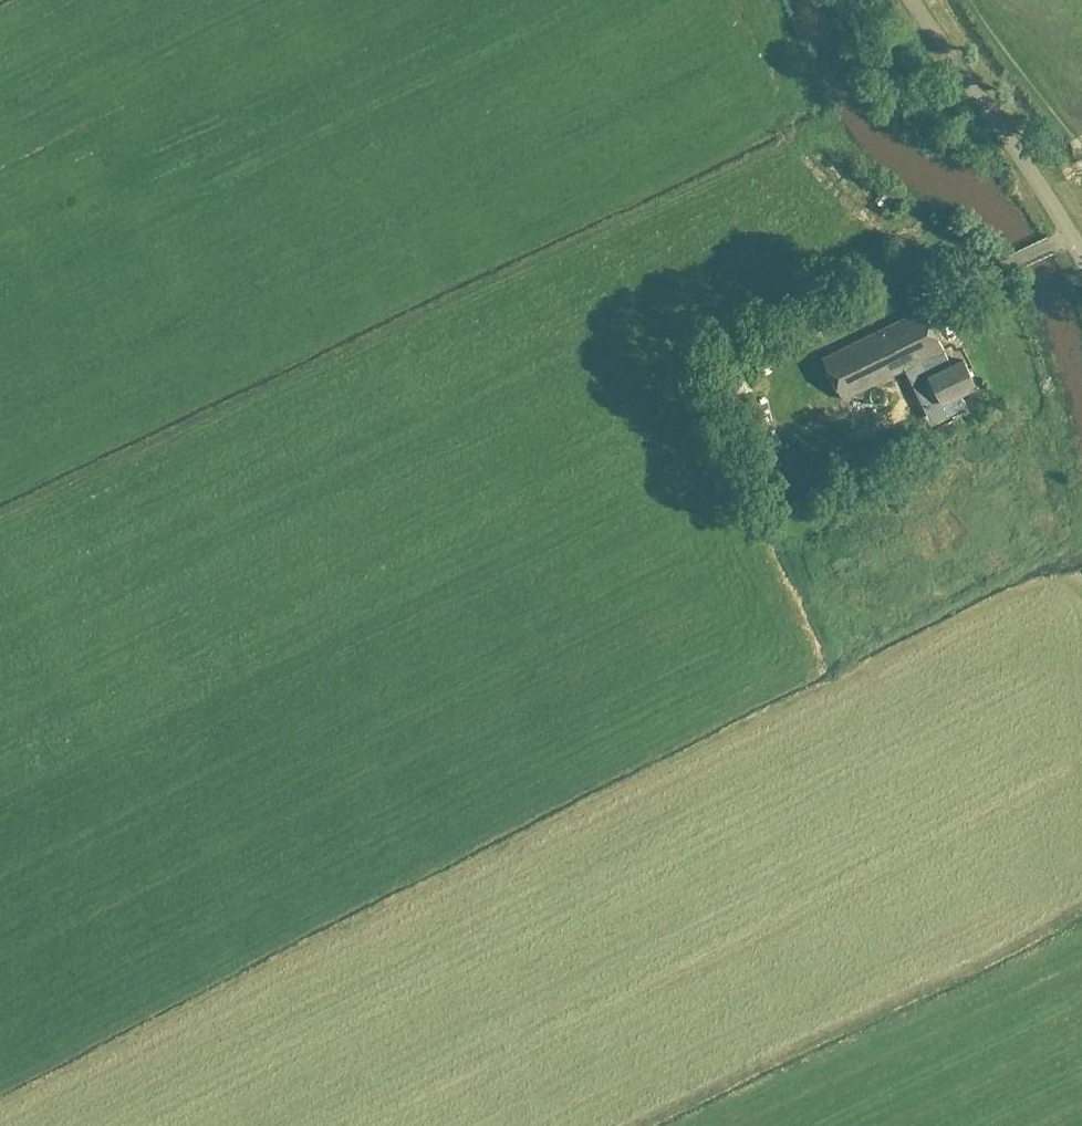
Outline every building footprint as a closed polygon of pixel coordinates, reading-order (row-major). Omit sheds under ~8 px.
[(928,378),(941,405),(975,388),(962,362),(949,368),(941,351),(942,351),(922,310),(821,360),(841,401),(921,361),(929,378),(928,378)]
